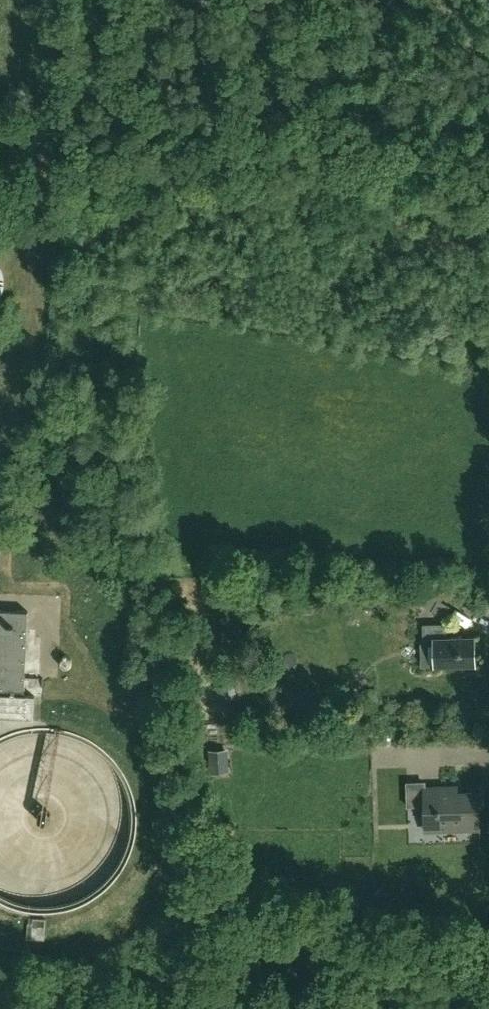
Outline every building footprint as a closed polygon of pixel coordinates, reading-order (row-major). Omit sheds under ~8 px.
[(443,617),(449,606),(438,599),(432,610),(443,617)] [(0,610),(0,720),(34,721),(35,696),(24,695),(28,611),(0,610)] [(435,665),(475,664),(474,636),(446,637),(446,623),(422,624),(422,639),(434,638),(435,665)] [(236,700),(233,679),(216,682),(219,703),(236,700)] [(225,750),(209,751),(210,763),(226,762),(225,750)] [(443,830),(480,829),(479,791),(452,792),(452,786),(424,787),(425,824),(443,823),(443,830)]
